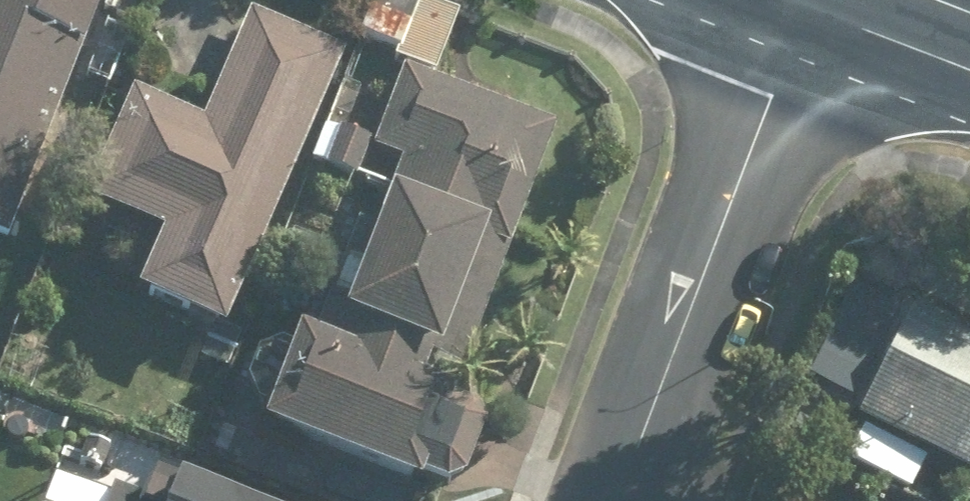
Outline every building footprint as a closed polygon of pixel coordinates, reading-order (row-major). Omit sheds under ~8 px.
[(98,0),(0,0),(0,245),(2,246),(98,0)] [(217,343),(345,55),(251,14),(201,126),(129,94),(77,211),(154,246),(128,304),(217,343)] [(548,136),(394,74),(366,146),(328,130),(314,165),(352,180),(377,190),(476,230),(505,242),(548,136)] [(324,323),(422,363),(476,230),(377,190),(324,323)] [(874,282),(810,408),(858,433),(842,464),(915,500),(918,500),(933,470),(969,489),(969,331),(874,282)] [(249,435),(410,500),(415,489),(443,500),(444,500),(480,412),(413,385),(422,363),(324,323),(312,351),(287,341),(249,435)] [(37,500),(288,500),(160,449),(142,492),(108,478),(108,490),(51,466),(37,500)]
